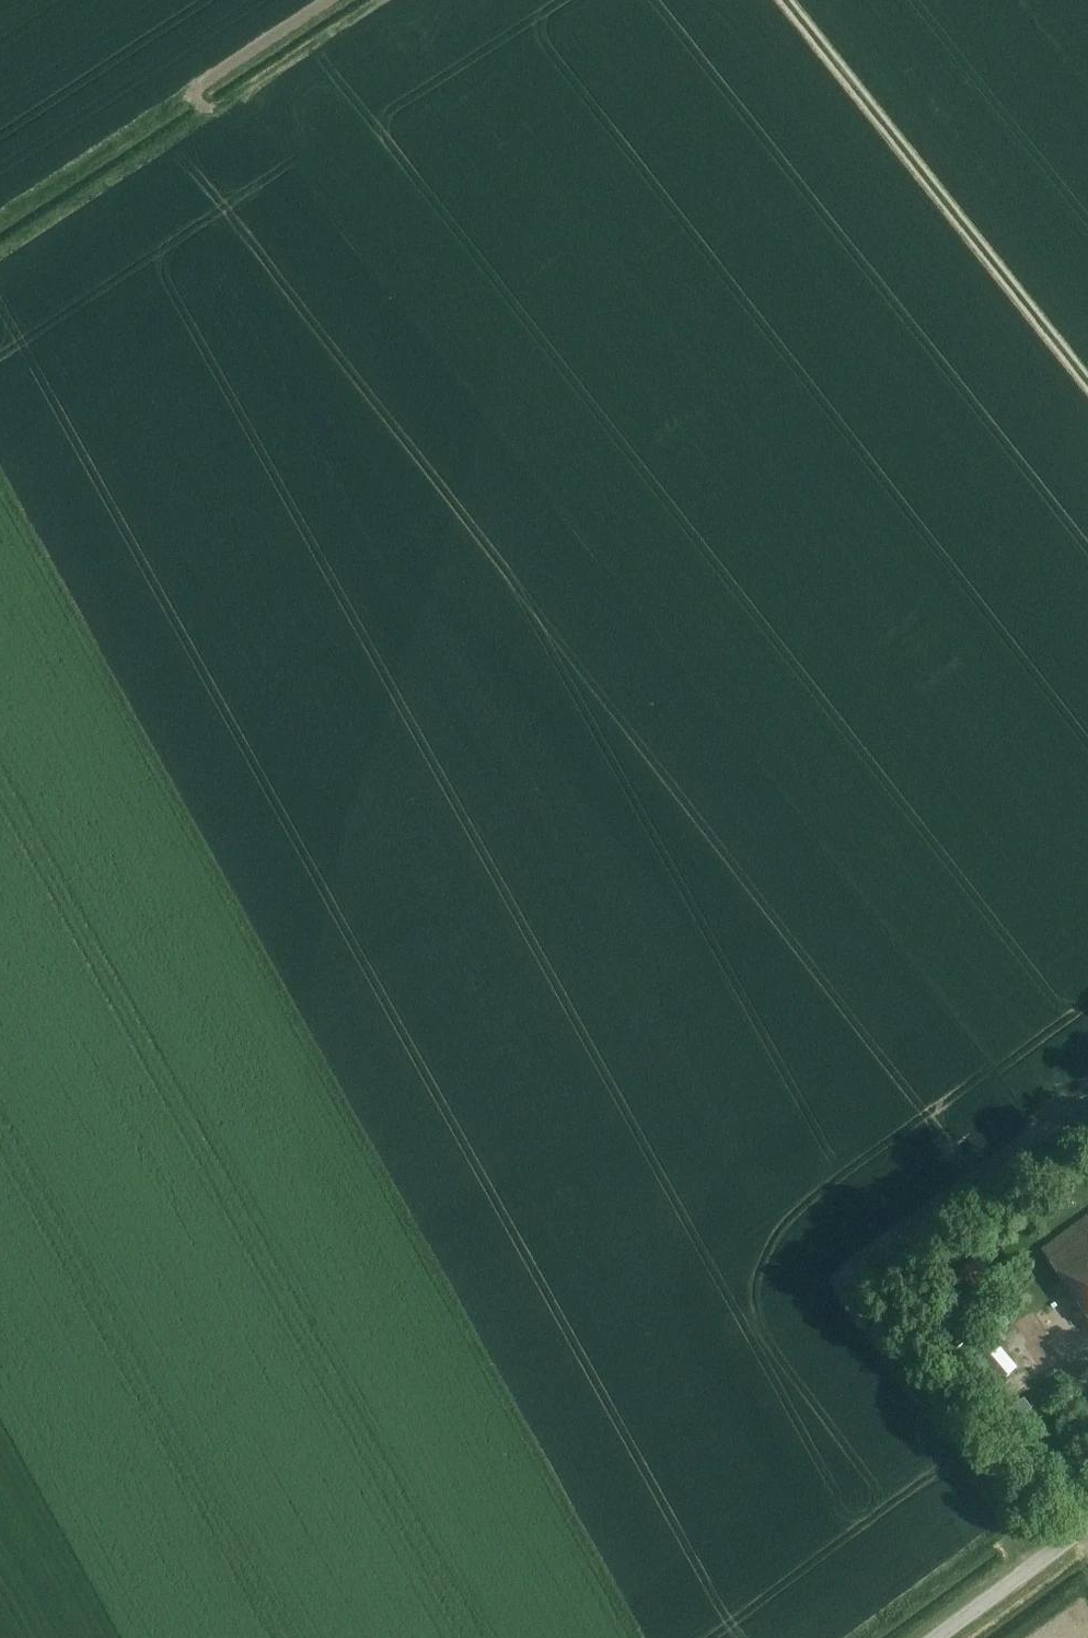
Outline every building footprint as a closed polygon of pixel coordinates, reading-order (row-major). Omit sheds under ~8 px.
[(1041,1245),(1087,1312),(1087,1212),(1041,1245)] [(1009,1382),(1030,1367),(999,1324),(978,1340),(1009,1382)]
